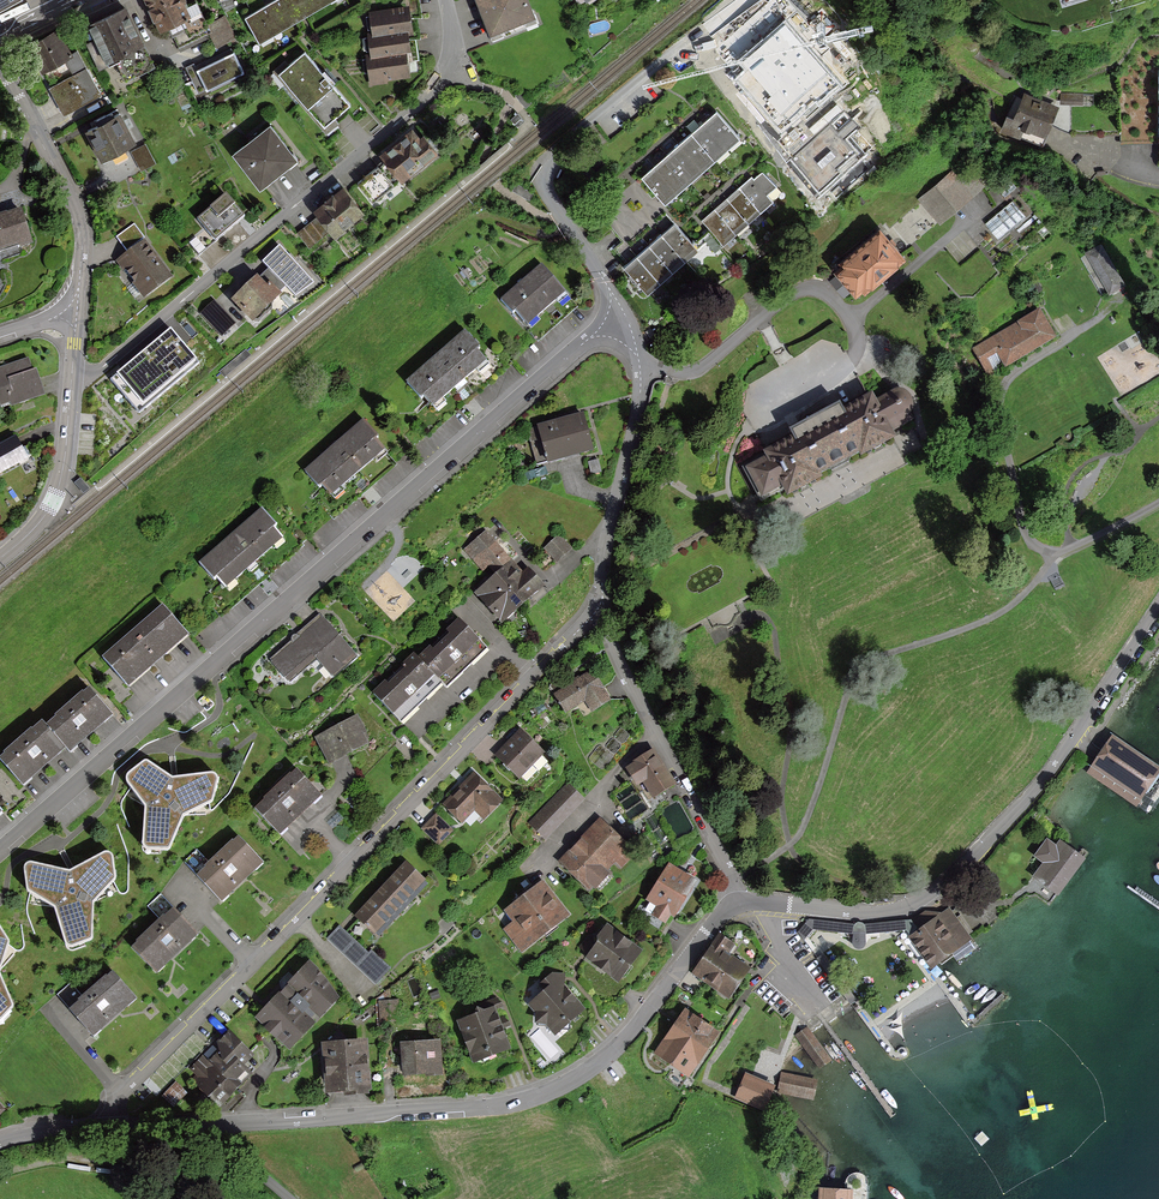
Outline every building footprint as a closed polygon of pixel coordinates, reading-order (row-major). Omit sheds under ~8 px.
[(166,26),(194,13),(188,0),(153,0),(166,26)] [(245,16),(260,42),(333,0),(273,0),(245,16)] [(494,37),(536,21),(528,0),(480,0),(494,37)] [(129,5),(92,22),(110,61),(147,43),(129,5)] [(413,30),(419,29),(416,7),(379,12),(382,34),(413,30)] [(207,24),(217,47),(237,39),(227,16),(207,24)] [(728,74),(782,135),(840,83),(786,23),(752,53),(728,74)] [(46,66),(71,55),(58,25),(33,36),(46,66)] [(375,35),(379,57),(411,53),(416,52),(413,30),(382,34),(375,35)] [(307,50),(282,73),(329,125),(354,103),(307,50)] [(246,71),(236,52),(201,68),(210,88),(246,71)] [(379,57),(373,58),(376,82),(414,76),(411,53),(379,57)] [(86,87),(71,61),(45,75),(59,102),(86,87)] [(1013,124),(1044,139),(1059,108),(1028,93),(1013,124)] [(124,111),(89,129),(104,158),(139,140),(124,111)] [(525,121),(518,112),(511,118),(518,127),(525,121)] [(719,112),(707,123),(729,147),(741,136),(719,112)] [(796,165),(820,193),(873,148),(846,115),(822,135),(792,160),(796,165)] [(301,158),(275,123),(236,152),(262,186),(301,158)] [(707,123),(695,134),(717,158),(729,147),(707,123)] [(423,136),(415,125),(380,153),(385,159),(357,182),(373,202),(394,185),(385,173),(392,168),(402,181),(440,151),(426,134),(423,136)] [(695,134),(682,145),(704,169),(717,158),(695,134)] [(147,144),(132,150),(141,170),(156,164),(147,144)] [(682,145),(670,156),(692,180),(704,169),(682,145)] [(670,156),(658,167),(680,191),(692,180),(670,156)] [(658,167),(645,178),(668,203),(680,191),(658,167)] [(962,168),(920,198),(936,220),(978,189),(962,168)] [(755,173),(743,184),(766,209),(778,198),(755,173)] [(344,184),(313,209),(335,236),(366,211),(344,184)] [(743,184),(730,195),(753,221),(766,209),(743,184)] [(246,218),(227,194),(198,218),(217,241),(246,218)] [(730,195),(718,207),(741,232),(753,221),(730,195)] [(987,224),(999,238),(1025,214),(1012,200),(987,224)] [(718,207),(705,218),(728,243),(741,232),(718,207)] [(23,209),(0,217),(0,253),(34,243),(23,209)] [(310,248),(329,232),(315,217),(297,233),(310,248)] [(679,218),(666,229),(689,255),(702,243),(679,218)] [(666,229),(654,240),(677,266),(689,255),(666,229)] [(903,256),(881,229),(840,263),(863,290),(903,256)] [(200,253),(211,239),(201,231),(190,245),(200,253)] [(654,240),(641,252),(664,277),(677,266),(654,240)] [(145,242),(119,261),(146,297),(171,278),(145,242)] [(1123,285),(1101,244),(1085,253),(1107,293),(1123,285)] [(280,245),(262,261),(295,297),(315,283),(280,245)] [(641,252),(629,263),(652,288),(664,277),(641,252)] [(545,264),(504,298),(515,311),(519,308),(532,324),(569,293),(545,264)] [(270,287),(260,277),(236,301),(258,323),(285,295),(274,284),(270,287)] [(236,323),(215,302),(202,314),(223,336),(236,323)] [(1054,339),(1038,311),(971,349),(988,378),(1054,339)] [(113,379),(140,411),(198,362),(171,331),(113,379)] [(468,331),(409,382),(424,399),(427,397),(436,407),(489,361),(481,351),(483,349),(468,331)] [(247,350),(221,371),(226,377),(252,357),(247,350)] [(36,370),(33,371),(29,358),(0,368),(0,405),(11,402),(12,406),(45,394),(36,370)] [(883,399),(879,393),(851,408),(848,401),(818,417),(795,430),(799,437),(743,467),(763,503),(791,488),(795,496),(832,476),(830,471),(868,450),(871,455),(903,437),(899,430),(921,418),(924,415),(923,409),(912,389),(908,387),(903,388),(883,399)] [(585,413),(528,429),(538,465),(596,449),(585,413)] [(367,421),(308,472),(323,489),(326,486),(335,497),(388,451),(379,441),(382,439),(367,421)] [(16,437),(0,446),(0,476),(28,460),(16,437)] [(90,489),(81,478),(75,483),(84,494),(90,489)] [(264,509),(201,564),(216,581),(219,579),(228,589),(286,539),(277,529),(280,527),(264,509)] [(490,566),(498,575),(523,603),(542,587),(527,571),(522,575),(486,533),(467,550),(484,571),(490,566)] [(561,536),(546,548),(557,562),(572,550),(561,536)] [(503,621),(523,603),(498,575),(477,592),(503,621)] [(1057,576),(1046,582),(1051,592),(1062,586),(1057,576)] [(163,606),(102,657),(129,689),(190,638),(163,606)] [(324,617),(273,660),(290,680),(317,658),(333,676),(357,656),(324,617)] [(437,676),(441,681),(483,641),(462,619),(420,659),(437,676)] [(415,653),(374,692),(396,715),(437,676),(420,659),(415,653)] [(594,669),(555,692),(568,713),(586,702),(592,711),(612,699),(594,669)] [(89,689),(46,727),(66,750),(71,756),(115,717),(89,689)] [(316,736),(330,763),(369,744),(364,734),(367,733),(359,715),(316,736)] [(0,761),(0,763),(23,789),(66,750),(46,727),(42,723),(0,761)] [(1107,728),(1104,734),(1092,750),(1080,768),(1139,807),(1158,777),(1158,763),(1107,728)] [(523,730),(498,755),(520,778),(545,753),(523,730)] [(657,749),(629,766),(641,786),(647,782),(656,798),(678,785),(657,749)] [(212,771),(172,776),(148,759),(146,759),(144,758),(128,771),(126,774),(126,776),(126,780),(144,805),(142,842),(144,846),(146,848),(169,848),(184,815),(213,800),(218,779),(218,776),(216,772),(212,771)] [(323,797),(298,770),(256,810),(281,836),(323,797)] [(444,804),(461,822),(476,808),(486,818),(504,801),(476,772),(444,804)] [(586,801),(569,784),(531,824),(549,840),(586,801)] [(454,831),(437,814),(422,828),(439,846),(454,831)] [(602,819),(560,862),(590,891),(595,886),(599,890),(614,875),(610,872),(618,865),(622,869),(637,853),(602,819)] [(266,864),(239,837),(197,877),(223,905),(266,864)] [(1062,841),(1034,878),(1059,895),(1087,858),(1062,841)] [(105,850),(70,870),(30,862),(27,862),(25,865),(24,868),(28,891),(56,907),(67,942),(70,945),(73,945),(95,936),(95,900),(116,875),(113,854),(111,851),(108,849),(105,850)] [(407,862),(356,915),(377,936),(428,882),(407,862)] [(658,907),(653,914),(668,923),(672,915),(675,917),(697,879),(673,865),(651,903),(658,907)] [(514,921),(503,929),(521,953),(571,916),(546,882),(507,911),(514,921)] [(175,908),(131,947),(156,974),(200,936),(175,908)] [(909,938),(932,969),(937,966),(972,940),(950,908),(943,913),(927,911),(914,920),(921,929),(912,935),(909,938)] [(921,929),(914,920),(859,923),(810,920),(799,933),(806,941),(816,930),(854,935),(853,947),(856,950),(861,950),(866,947),(867,933),(908,930),(912,935),(921,929)] [(9,940),(0,925),(0,968),(9,940)] [(591,935),(581,949),(589,955),(586,960),(620,984),(644,950),(609,925),(602,934),(591,935)] [(339,926),(327,939),(376,985),(391,969),(371,950),(369,953),(339,926)] [(692,973),(729,999),(751,968),(730,953),(736,945),(720,934),(692,973)] [(256,1019),(290,1051),(340,998),(318,969),(310,962),(256,1019)] [(112,971),(67,1008),(91,1037),(136,999),(112,971)] [(14,1004),(0,972),(0,1018),(14,1004)] [(547,991),(529,1006),(537,1015),(536,1024),(547,1027),(555,1037),(586,1010),(566,986),(566,974),(555,973),(541,984),(547,991)] [(399,1000),(379,1002),(380,1022),(400,1021),(399,1000)] [(495,1008),(459,1022),(474,1063),(511,1049),(495,1008)] [(686,1014),(672,1034),(702,1055),(716,1035),(686,1014)] [(830,1062),(807,1028),(796,1035),(819,1069),(830,1062)] [(208,1060),(237,1089),(250,1076),(243,1068),(253,1058),(228,1032),(216,1044),(215,1053),(208,1060)] [(672,1034),(658,1054),(688,1075),(702,1055),(672,1034)] [(367,1041),(321,1044),(325,1095),(370,1092),(367,1041)] [(440,1041),(399,1045),(402,1078),(443,1074),(440,1041)] [(217,1109),(237,1089),(208,1060),(202,1055),(183,1075),(217,1109)] [(744,1073),(735,1097),(760,1106),(769,1083),(744,1073)] [(816,1080),(780,1073),(777,1094),(812,1100),(816,1080)] [(995,1081),(984,1089),(991,1098),(1002,1090),(995,1081)] [(177,1083),(164,1096),(173,1105),(186,1093),(177,1083)] [(820,1185),(820,1198),(855,1198),(855,1185),(820,1185)]
